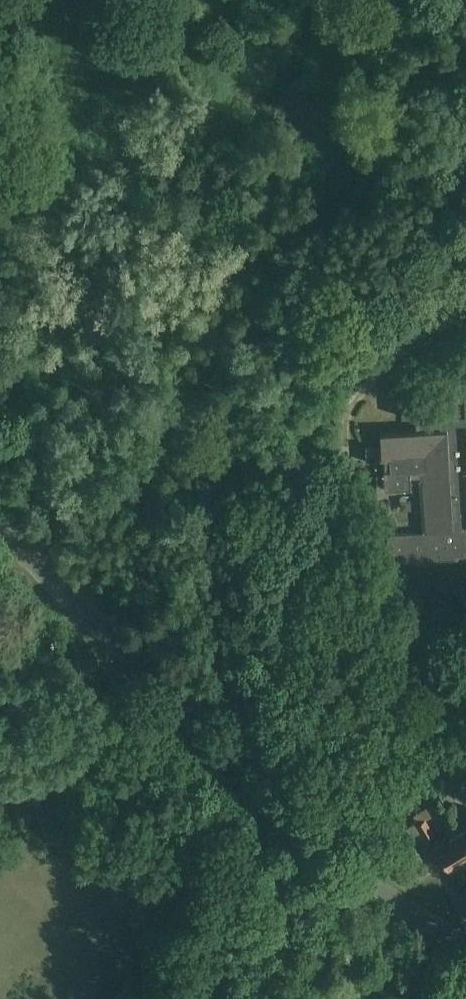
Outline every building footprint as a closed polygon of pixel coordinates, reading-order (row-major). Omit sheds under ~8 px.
[(401,417),(416,417),(416,431),(380,433),(380,445),(381,461),(384,461),(385,472),(383,472),(384,491),(411,489),(410,478),(422,478),(425,531),(427,531),(427,533),(391,534),(387,538),(387,543),(385,543),(385,561),(456,559),(465,558),(465,382),(463,382),(463,390),(424,393),(424,390),(401,390),(401,417)] [(416,825),(425,839),(433,834),(425,819),(416,825)] [(449,871),(465,861),(465,839),(459,828),(429,845),(435,855),(438,852),(449,871)]
